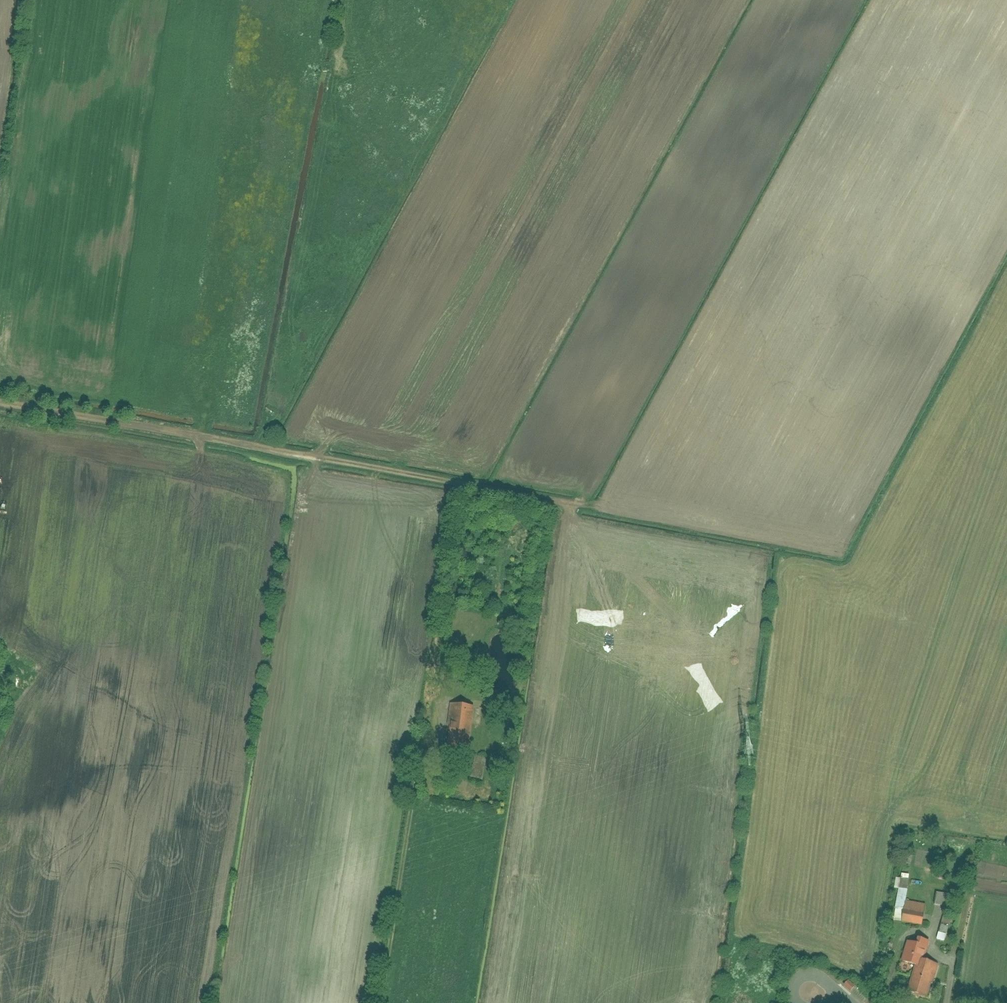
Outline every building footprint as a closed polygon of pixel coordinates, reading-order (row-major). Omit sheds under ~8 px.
[(455,729),(452,753),(469,755),(475,711),(453,708),(450,728),(455,729)] [(478,753),(475,772),(486,774),(488,755),(478,753)] [(912,884),(902,883),(898,921),(923,923),(924,909),(910,907),(912,887),(912,884)] [(953,892),(941,891),(940,903),(951,904),(953,892)] [(936,939),(943,941),(950,916),(944,914),(940,928),(936,939)] [(906,971),(915,974),(910,993),(923,997),(932,967),(924,965),(926,958),(911,953),(906,970),(906,971)] [(848,980),(843,985),(849,992),(855,986),(848,980)]
